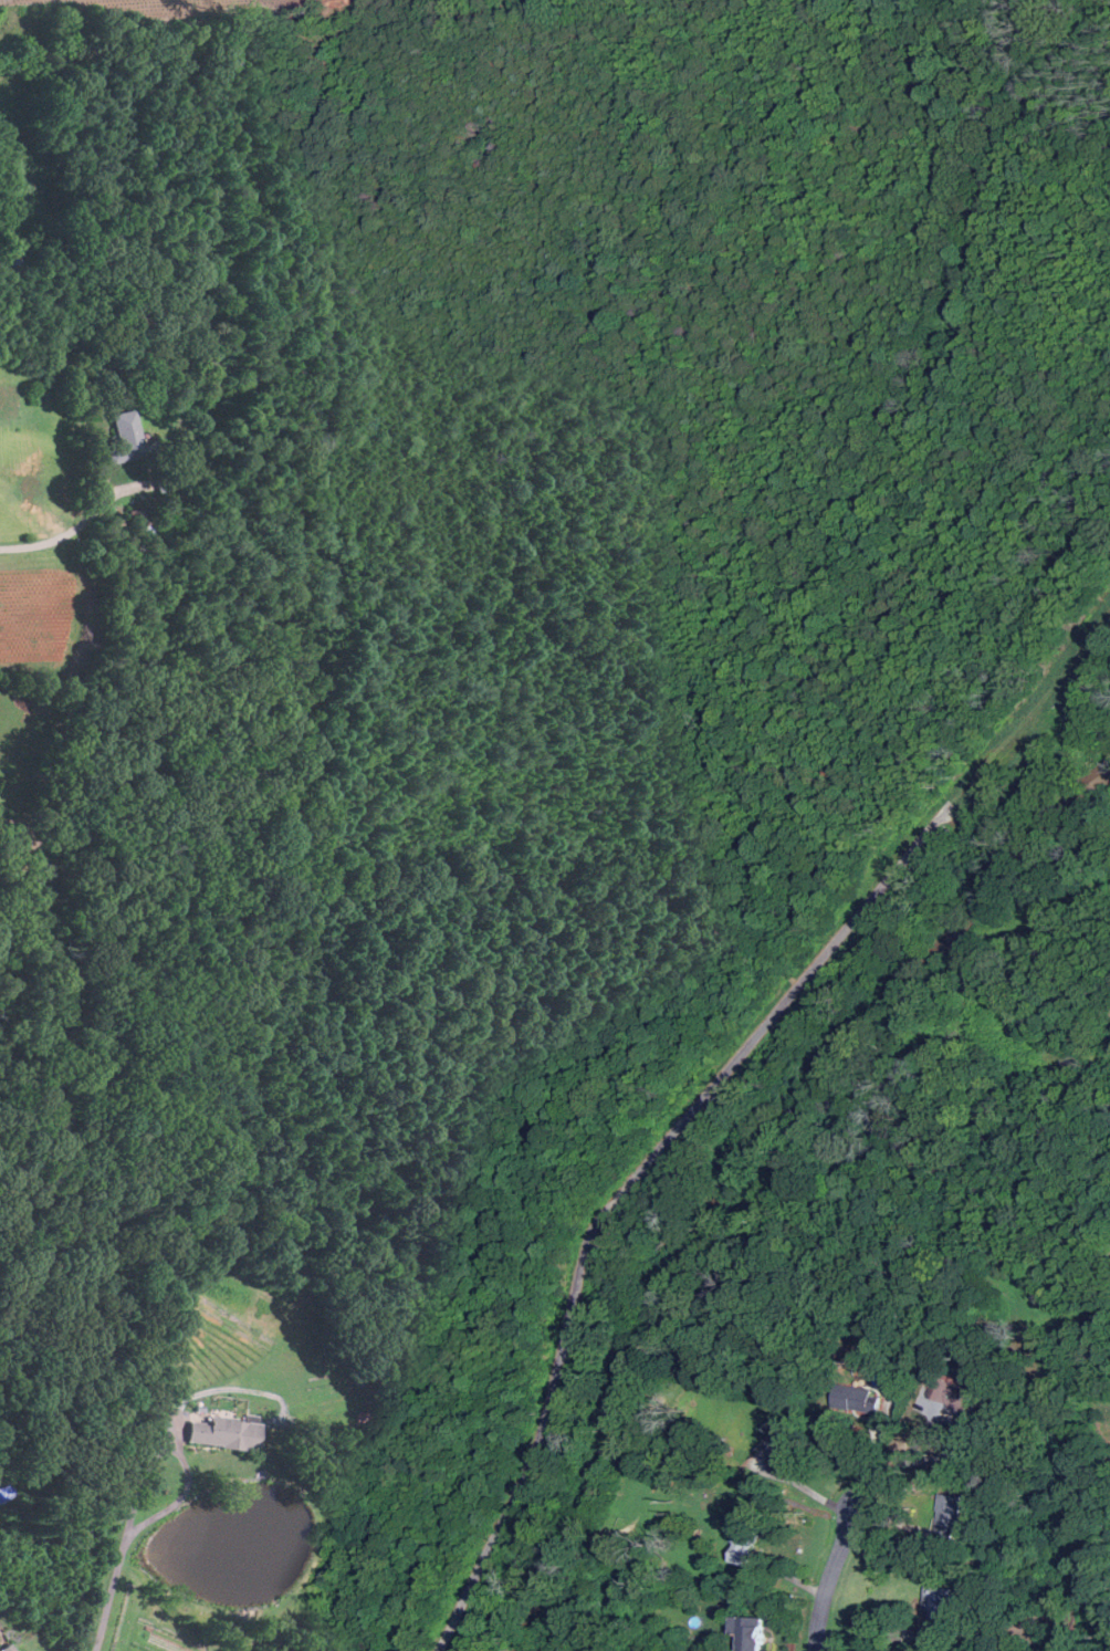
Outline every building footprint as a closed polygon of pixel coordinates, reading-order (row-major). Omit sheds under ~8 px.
[(118,448),(106,450),(109,463),(156,454),(153,440),(140,442),(135,409),(112,414),(118,448)] [(133,525),(146,522),(142,507),(129,510),(133,525)] [(890,1393),(884,1421),(846,1412),(851,1386),(890,1393)] [(942,1411),(983,1425),(992,1401),(950,1387),(942,1411)] [(186,1442),(255,1450),(258,1422),(208,1417),(208,1422),(189,1420),(186,1442)] [(934,1503),(936,1547),(957,1546),(954,1502),(934,1503)] [(736,1554),(757,1558),(766,1521),(739,1514),(734,1534),(741,1535),(736,1554)] [(925,1610),(931,1610),(930,1619),(942,1620),(940,1635),(952,1636),(954,1612),(949,1612),(952,1587),(927,1585),(925,1610)] [(767,1615),(764,1650),(734,1650),(737,1612),(767,1615)]
